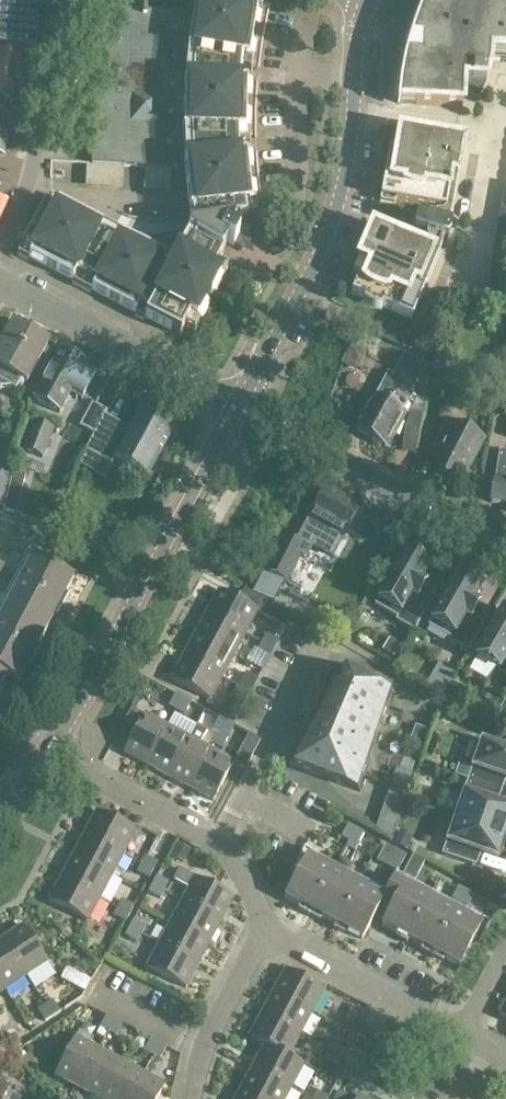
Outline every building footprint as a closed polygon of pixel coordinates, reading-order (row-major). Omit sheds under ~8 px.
[(4,6),(0,6),(0,49),(35,51),(39,0),(5,0),(4,6)] [(57,204),(54,210),(43,205),(21,247),(32,252),(28,259),(72,283),(76,275),(95,285),(91,292),(135,316),(139,308),(148,313),(144,320),(179,339),(189,320),(196,324),(219,280),(212,276),(223,255),(221,254),(226,244),(241,252),(250,245),(244,209),(238,159),(237,136),(238,86),(241,62),(249,13),(252,0),(203,0),(202,5),(194,4),(193,17),(147,14),(147,11),(142,11),(142,14),(100,12),(91,166),(178,171),(178,166),(184,166),(189,215),(192,230),(188,231),(187,238),(173,265),(57,204)] [(490,69),(491,63),(500,64),(501,55),(505,55),(505,0),(430,0),(420,21),(408,56),(405,68),(401,87),(400,97),(399,106),(463,109),(464,92),(481,98),(485,89),(488,79),(490,69)] [(17,62),(18,52),(0,51),(0,81),(21,84),(24,63),(17,62)] [(17,106),(21,84),(0,81),(0,103),(17,106)] [(3,157),(10,120),(0,118),(0,156),(3,157)] [(458,180),(465,145),(433,139),(434,136),(432,135),(429,134),(426,133),(423,133),(417,132),(413,133),(413,136),(399,133),(396,152),(389,151),(380,204),(395,207),(395,204),(446,213),(452,179),(458,180)] [(7,206),(3,205),(9,192),(0,188),(0,221),(7,206)] [(451,237),(451,230),(418,221),(415,227),(414,234),(448,244),(451,237)] [(499,225),(496,238),(505,239),(505,226),(499,225)] [(426,290),(420,287),(433,255),(386,235),(388,232),(374,226),(352,276),(358,279),(351,296),(363,302),(362,305),(368,309),(371,310),(374,311),(377,312),(382,313),(383,310),(412,322),(426,290)] [(496,238),(494,251),(505,252),(505,239),(496,238)] [(494,251),(492,264),(505,266),(505,252),(494,251)] [(490,277),(505,279),(505,266),(492,264),(490,277)] [(505,293),(505,279),(490,277),(488,290),(505,293)] [(485,303),(505,306),(505,293),(488,290),(485,303)] [(505,319),(505,306),(485,303),(483,316),(505,319)] [(504,322),(499,319),(494,320),(491,325),(492,331),(497,334),(502,332),(505,327),(504,322)] [(382,340),(430,362),(433,346),(389,324),(382,340)] [(15,391),(21,381),(27,385),(48,345),(12,325),(0,347),(0,383),(15,391)] [(80,400),(93,377),(81,371),(84,365),(57,351),(30,401),(57,415),(69,394),(80,400)] [(359,417),(362,419),(355,432),(369,440),(403,380),(413,386),(424,366),(405,356),(384,392),(380,389),(373,400),(373,399),(369,407),(366,405),(359,417)] [(505,372),(496,417),(505,419),(505,373),(505,372)] [(439,403),(442,376),(429,375),(426,402),(439,403)] [(384,449),(392,435),(395,437),(402,425),(398,423),(403,415),(402,415),(408,405),(407,404),(411,397),(408,395),(413,386),(403,380),(369,440),(384,449)] [(177,423),(143,404),(129,430),(105,417),(86,452),(112,465),(114,461),(148,479),(177,423)] [(411,416),(408,431),(418,432),(420,418),(411,416)] [(445,421),(428,454),(438,459),(431,473),(434,475),(434,479),(441,482),(445,480),(460,488),(484,441),(445,421)] [(42,460),(53,431),(51,430),(51,428),(34,422),(33,425),(34,425),(24,452),(42,460)] [(500,452),(495,484),(494,484),(491,505),(505,507),(505,453),(500,452)] [(1,512),(14,460),(0,456),(0,511),(1,512)] [(13,474),(4,511),(16,514),(26,477),(13,474)] [(343,538),(359,510),(326,492),(310,520),(311,520),(306,530),(325,540),(330,531),(343,538)] [(304,550),(283,540),(255,594),(293,613),(319,560),(303,552),(304,550)] [(421,591),(425,585),(420,582),(428,568),(404,554),(374,606),(396,619),(395,622),(413,633),(434,598),(421,591)] [(6,677),(17,683),(72,580),(32,558),(0,616),(0,687),(6,677)] [(457,575),(427,627),(450,640),(448,643),(467,653),(487,619),(474,612),(478,605),(473,602),(481,589),(457,575)] [(338,585),(328,604),(350,615),(360,596),(338,585)] [(257,612),(218,591),(205,615),(244,635),(257,612)] [(284,629),(291,616),(267,604),(260,616),(284,629)] [(475,657),(497,670),(496,673),(505,679),(505,613),(502,611),(475,657)] [(193,636),(233,657),(244,635),(205,615),(193,636)] [(221,679),(233,657),(193,636),(182,658),(221,679)] [(265,636),(261,643),(273,650),(277,642),(265,636)] [(273,650),(261,643),(257,651),(269,658),(273,650)] [(170,681),(209,702),(221,679),(182,658),(170,681)] [(345,662),(288,766),(356,793),(394,690),(345,662)] [(425,690),(441,699),(448,686),(433,677),(425,690)] [(242,680),(237,688),(249,694),(254,686),(242,680)] [(249,694),(237,688),(233,695),(245,702),(249,694)] [(167,707),(175,711),(181,700),(174,696),(167,707)] [(189,704),(181,700),(175,711),(183,716),(189,704)] [(221,714),(236,722),(243,710),(228,701),(221,714)] [(123,755),(146,767),(167,728),(144,716),(123,755)] [(211,731),(219,735),(225,723),(218,719),(211,731)] [(233,728),(225,723),(219,735),(213,746),(221,751),(233,728)] [(146,767),(167,779),(188,739),(167,728),(146,767)] [(190,740),(188,739),(167,779),(190,791),(210,752),(199,746),(206,733),(196,728),(190,740)] [(260,742),(248,736),(236,759),(247,765),(260,742)] [(467,782),(466,782),(496,792),(501,779),(505,781),(505,753),(468,740),(455,778),(467,782)] [(233,764),(210,752),(190,791),(212,803),(233,764)] [(376,830),(392,843),(415,776),(396,770),(376,830)] [(414,788),(426,792),(431,775),(420,771),(414,788)] [(504,836),(505,830),(505,811),(492,806),(496,792),(466,782),(462,796),(464,797),(456,820),(504,836)] [(96,813),(84,836),(123,856),(135,834),(96,813)] [(449,843),(446,842),(441,857),(471,867),(476,854),(496,860),(504,836),(456,820),(449,843)] [(356,830),(348,826),(342,838),(350,842),(356,830)] [(364,835),(356,830),(350,842),(358,846),(364,835)] [(111,879),(123,856),(84,836),(72,858),(111,879)] [(385,847),(376,863),(397,874),(405,858),(385,847)] [(402,877),(414,883),(425,863),(413,856),(402,877)] [(72,858),(60,880),(99,901),(111,879),(72,858)] [(156,864),(144,858),(140,866),(152,872),(156,864)] [(383,900),(306,859),(284,900),(362,941),(376,914),(385,919),(381,927),(459,969),(481,928),(393,880),(383,900)] [(140,866),(136,874),(148,880),(152,872),(140,866)] [(232,900),(178,871),(172,882),(188,890),(182,902),(221,923),(232,900)] [(168,885),(156,879),(152,887),(164,893),(168,885)] [(87,924),(99,901),(60,880),(48,903),(87,924)] [(148,894),(160,901),(164,893),(152,887),(148,894)] [(451,901),(467,909),(473,898),(457,889),(451,901)] [(133,908),(121,902),(117,910),(129,916),(133,908)] [(209,945),(221,923),(182,902),(170,924),(209,945)] [(129,916),(117,910),(113,918),(125,924),(129,916)] [(145,929),(133,923),(128,930),(140,937),(145,929)] [(170,924),(158,947),(197,968),(209,945),(170,924)] [(47,964),(22,927),(1,941),(25,978),(47,964)] [(124,938),(136,945),(140,937),(128,930),(124,938)] [(1,941),(0,942),(0,986),(4,992),(25,978),(1,941)] [(146,969),(185,990),(197,968),(158,947),(146,969)] [(84,994),(90,982),(66,970),(60,981),(84,994)] [(324,993),(285,971),(273,994),(312,1015),(324,993)] [(260,1016),(300,1037),(312,1015),(273,994),(260,1016)] [(53,1002),(45,1007),(53,1018),(60,1013),(53,1002)] [(45,1023),(53,1018),(45,1007),(38,1012),(45,1023)] [(352,1008),(348,1016),(360,1022),(364,1014),(352,1008)] [(303,1067),(288,1059),(300,1037),(260,1016),(248,1038),(303,1068),(303,1067)] [(114,1021),(106,1017),(99,1029),(107,1033),(114,1021)] [(122,1026),(114,1021),(107,1033),(115,1037),(122,1026)] [(21,1048),(13,1036),(6,1041),(13,1053),(21,1048)] [(248,1039),(263,1048),(252,1069),(291,1090),(303,1068),(248,1038),(248,1039)] [(76,1090),(97,1051),(75,1039),(54,1078),(76,1090)] [(150,1041),(143,1053),(151,1057),(158,1045),(150,1041)] [(165,1049),(158,1045),(151,1057),(159,1061),(165,1049)] [(333,1045),(328,1053),(340,1059),(344,1051),(333,1045)] [(76,1090),(93,1098),(100,1098),(119,1063),(97,1051),(76,1090)] [(340,1059),(328,1053),(324,1061),(336,1067),(340,1059)] [(142,1075),(119,1063),(100,1098),(129,1098),(142,1075)] [(240,1091),(255,1098),(286,1098),(291,1090),(252,1069),(240,1091)] [(142,1075),(129,1098),(158,1098),(164,1087),(142,1075)] [(6,1093),(7,1092),(0,1088),(0,1098),(19,1098),(6,1093)] [(240,1091),(236,1098),(255,1098),(240,1091)]
